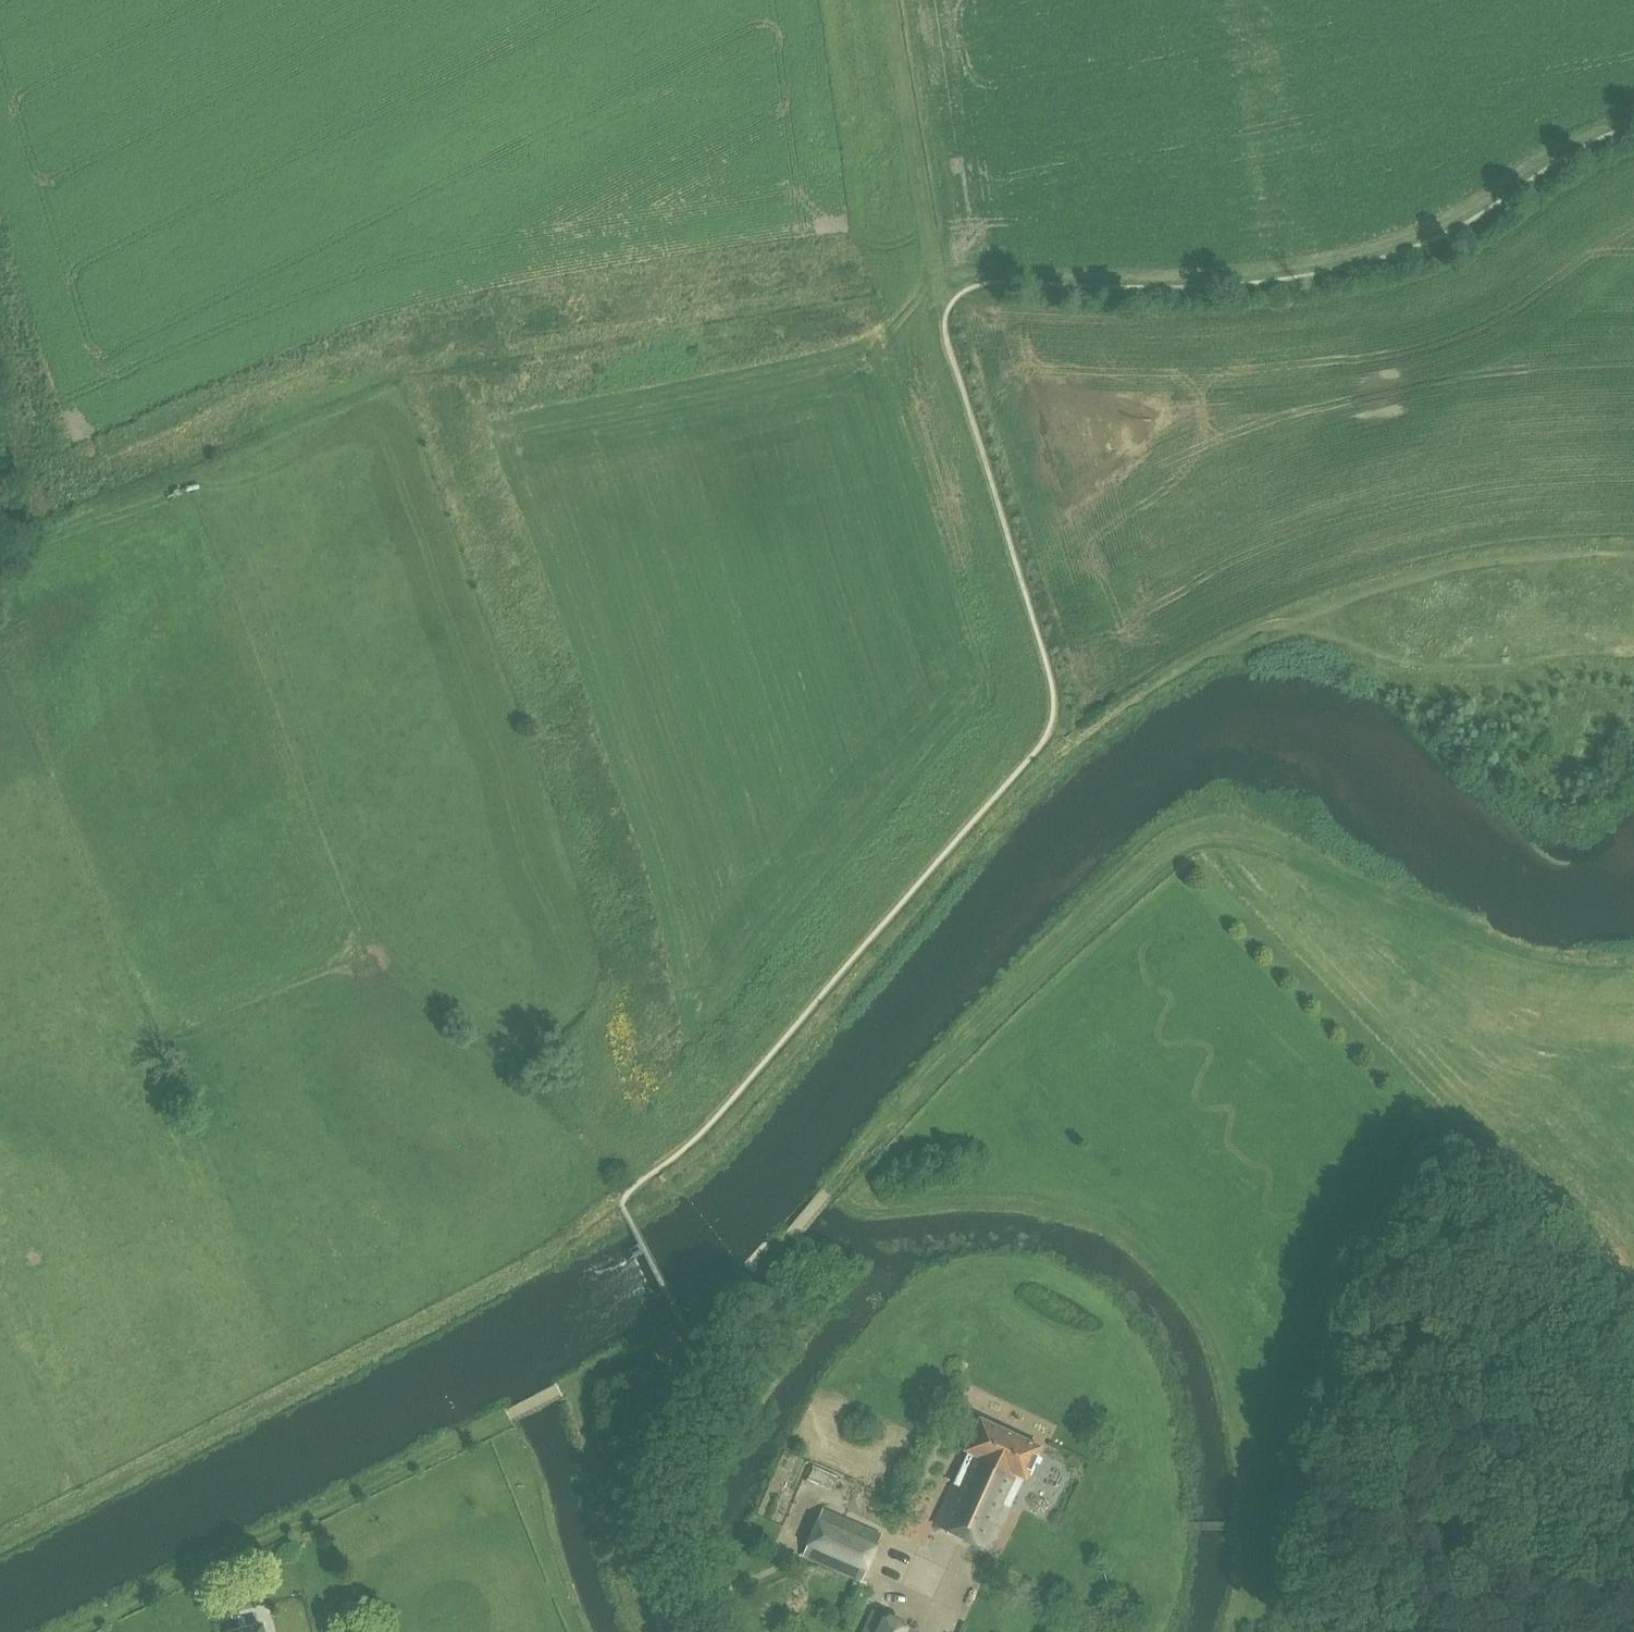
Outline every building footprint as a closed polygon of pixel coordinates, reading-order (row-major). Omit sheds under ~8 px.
[(936,1523),(989,1548),(1023,1477),(1026,1479),(1041,1446),(980,1418),(965,1450),(969,1452),(936,1523)] [(803,1557),(861,1582),(883,1532),(823,1506),(803,1557)] [(919,1630),(871,1608),(860,1631),(918,1631),(919,1630)]
